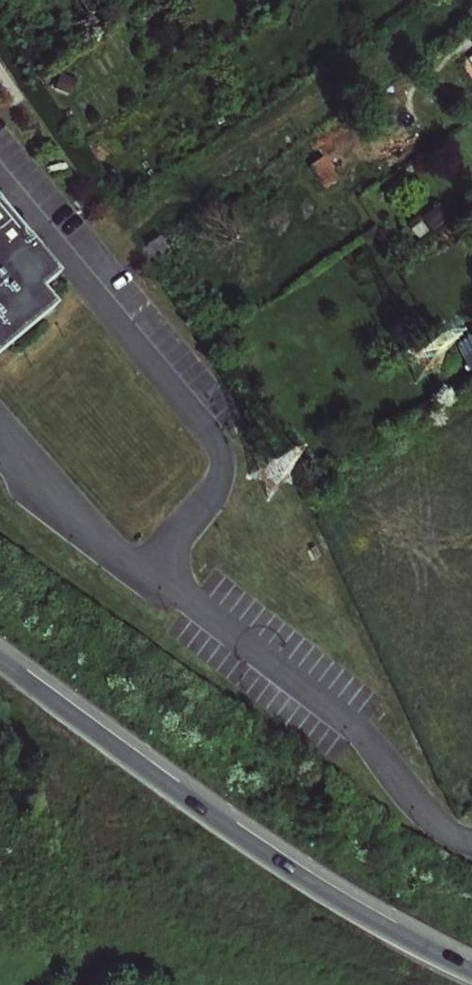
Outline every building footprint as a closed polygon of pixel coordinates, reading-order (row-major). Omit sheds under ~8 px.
[(64,273),(32,237),(32,238),(22,226),(21,227),(21,226),(21,225),(22,225),(22,224),(22,223),(23,222),(23,221),(23,220),(23,219),(22,219),(22,218),(22,217),(21,216),(21,215),(20,215),(19,214),(18,214),(17,214),(16,213),(15,213),(14,213),(14,214),(13,214),(12,214),(11,215),(11,214),(12,214),(2,202),(2,201),(0,199),(0,357),(1,358),(62,305),(47,288),(64,273)]
